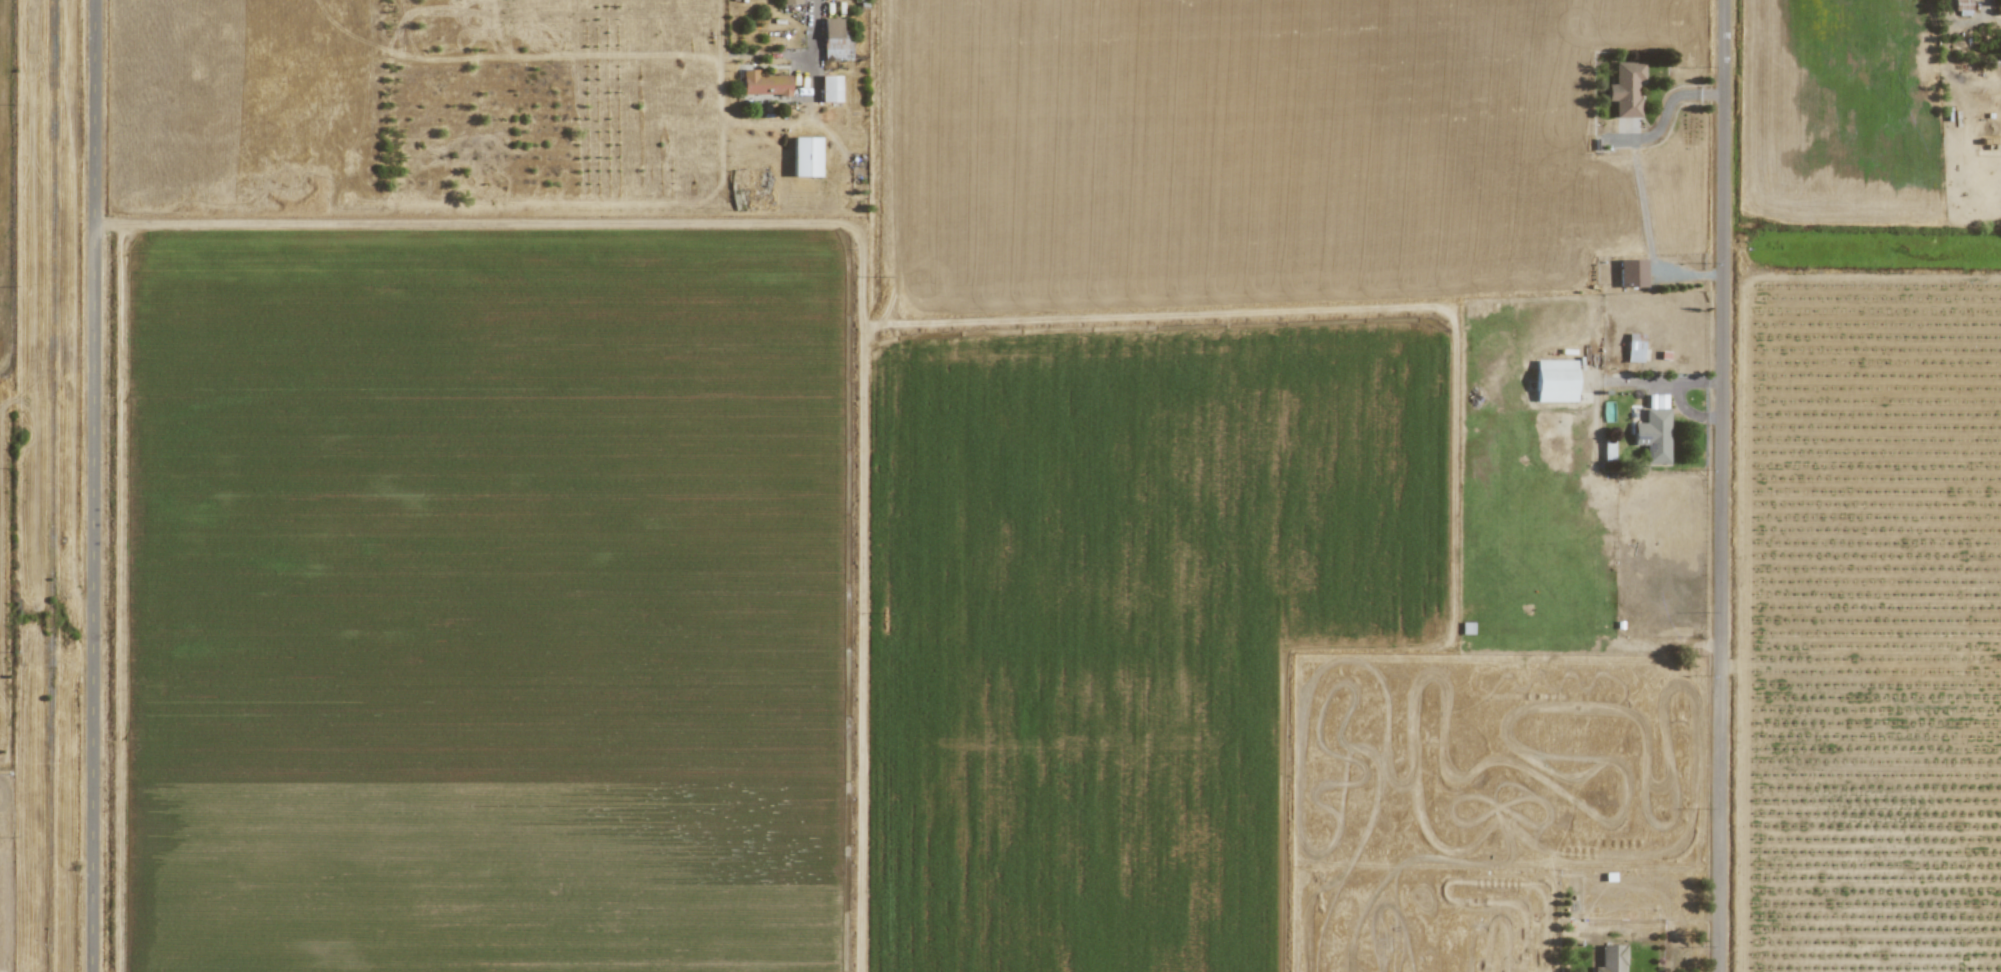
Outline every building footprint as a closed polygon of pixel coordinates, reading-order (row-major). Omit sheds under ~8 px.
[(1955,15),(1970,15),(1970,0),(1954,0),(1955,15)] [(822,18),(823,60),(851,60),(851,30),(841,30),(841,18),(822,18)] [(1639,117),(1639,80),(1644,80),(1644,62),(1614,62),(1614,84),(1607,84),(1607,101),(1614,101),(1614,117),(1639,117)] [(790,94),(790,75),(758,75),(758,69),(742,70),(742,95),(790,94)] [(820,75),(821,102),(840,101),(840,75),(820,75)] [(792,176),(819,176),(819,137),(792,137),(792,176)] [(1618,287),(1645,286),(1645,259),(1618,259),(1618,287)] [(1642,362),(1643,334),(1627,333),(1626,362),(1642,362)] [(1575,401),(1575,360),(1535,360),(1535,402),(1575,401)] [(1669,409),(1645,409),(1644,423),(1632,422),(1632,445),(1645,446),(1644,463),(1668,464),(1669,409)] [(1625,945),(1601,944),(1600,967),(1593,966),(1593,971),(1624,971),(1625,945)]
